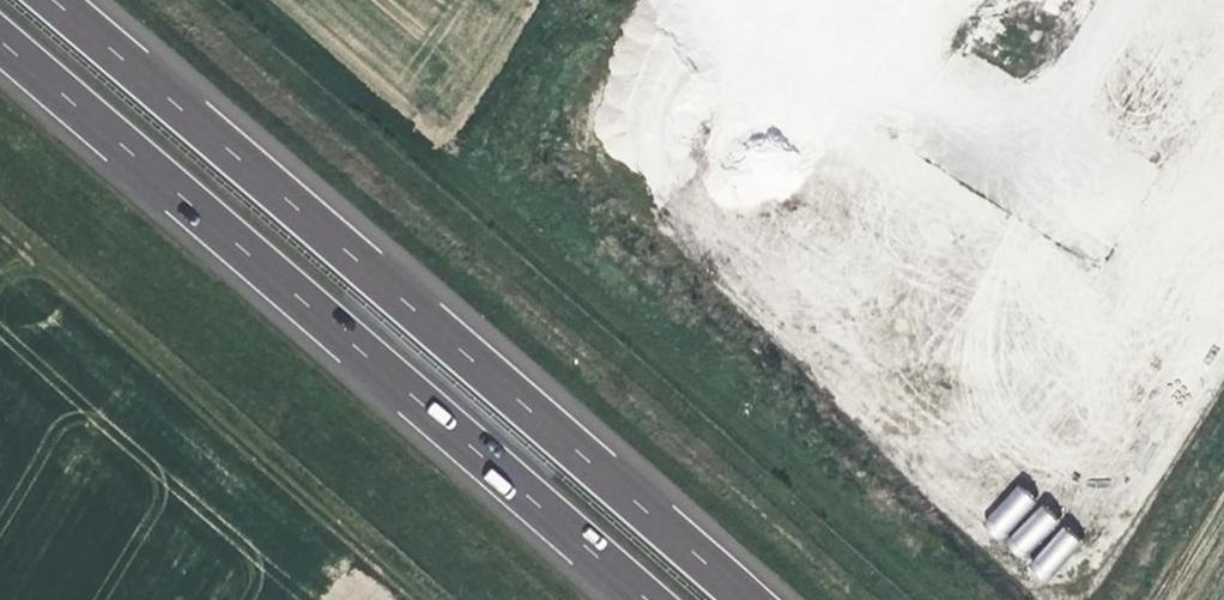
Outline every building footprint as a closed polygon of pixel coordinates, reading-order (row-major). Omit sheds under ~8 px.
[(1000,538),(1036,502),(1018,485),(982,521),(1000,538)] [(1041,505),(1004,541),(1022,559),(1059,523),(1041,505)] [(1027,566),(1045,581),(1079,541),(1061,526),(1027,566)]
